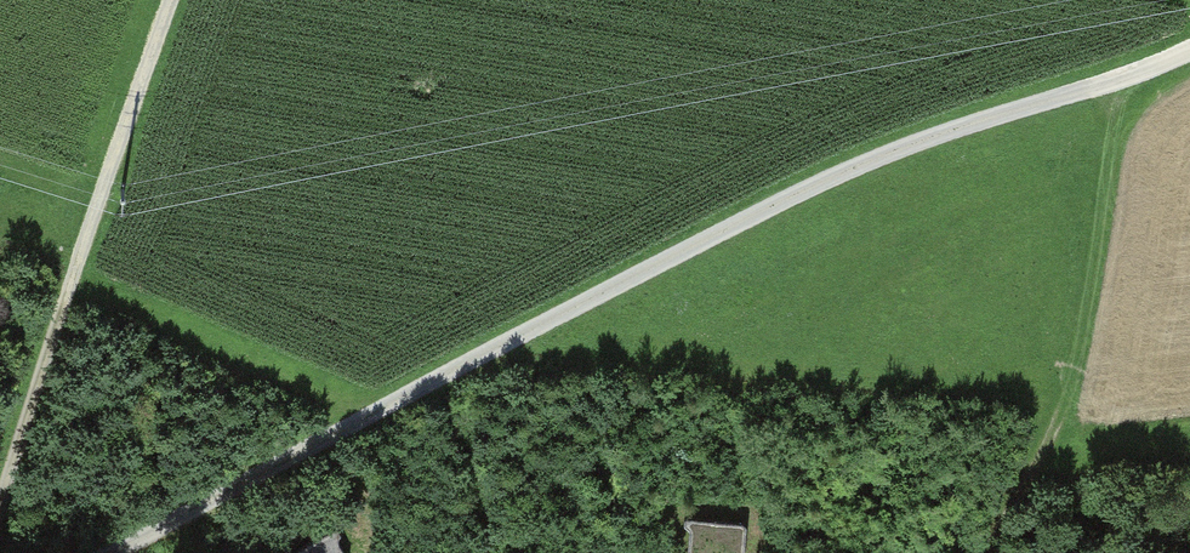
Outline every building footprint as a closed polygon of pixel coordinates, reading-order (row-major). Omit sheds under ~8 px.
[(748,512),(693,510),(691,552),(746,552),(748,512)] [(288,548),(290,552),(350,552),(337,525),(288,548)]
